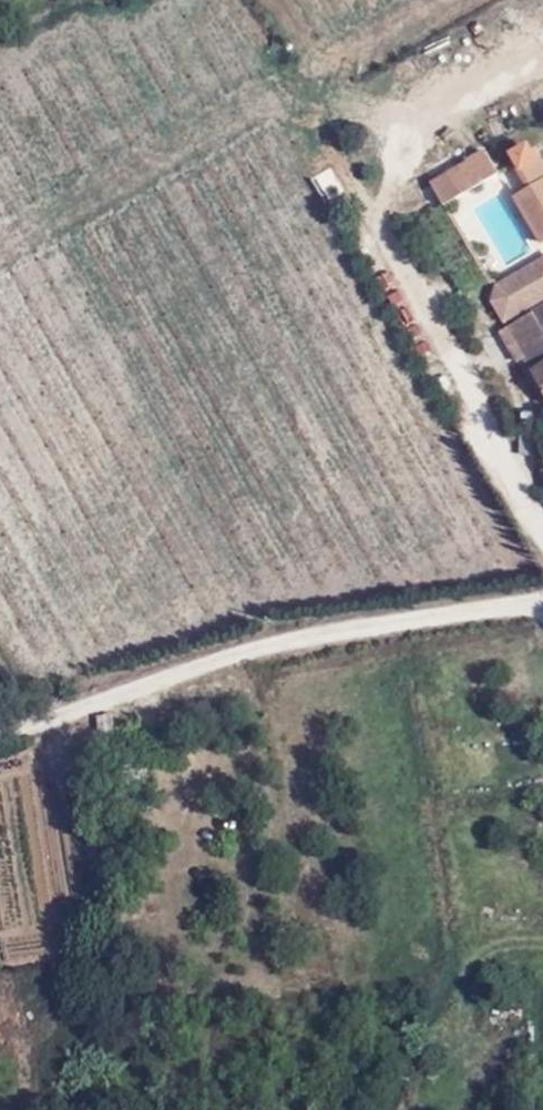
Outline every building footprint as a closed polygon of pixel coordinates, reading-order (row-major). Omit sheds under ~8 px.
[(529,139),(507,153),(527,185),(513,194),(542,243),(542,162),(529,139)] [(487,146),(432,176),(445,201),(501,172),(487,146)] [(494,283),(490,296),(542,381),(542,253),(494,283)]
